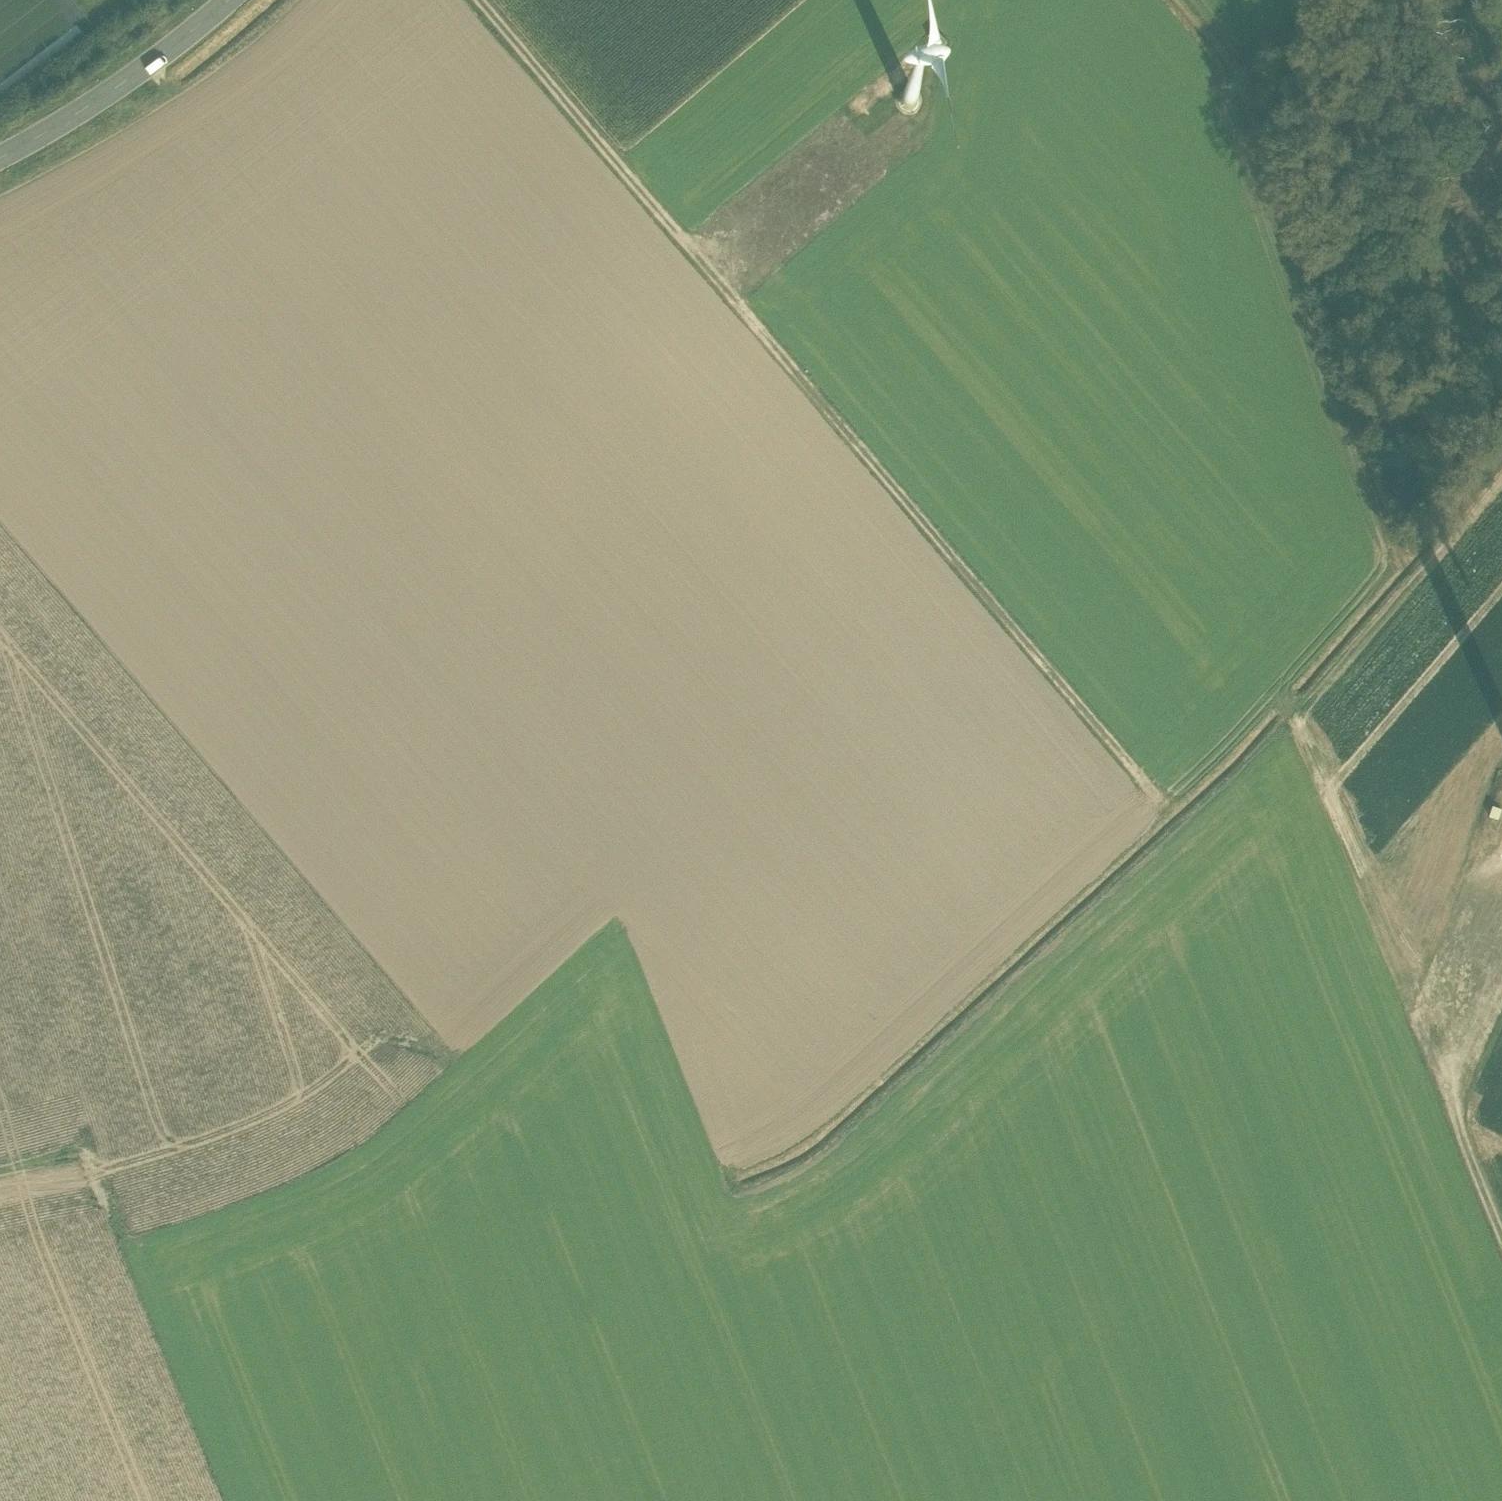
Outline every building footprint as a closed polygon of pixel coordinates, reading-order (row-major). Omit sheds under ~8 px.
[(926,37),(939,52),(947,46),(934,31),(926,37)]
